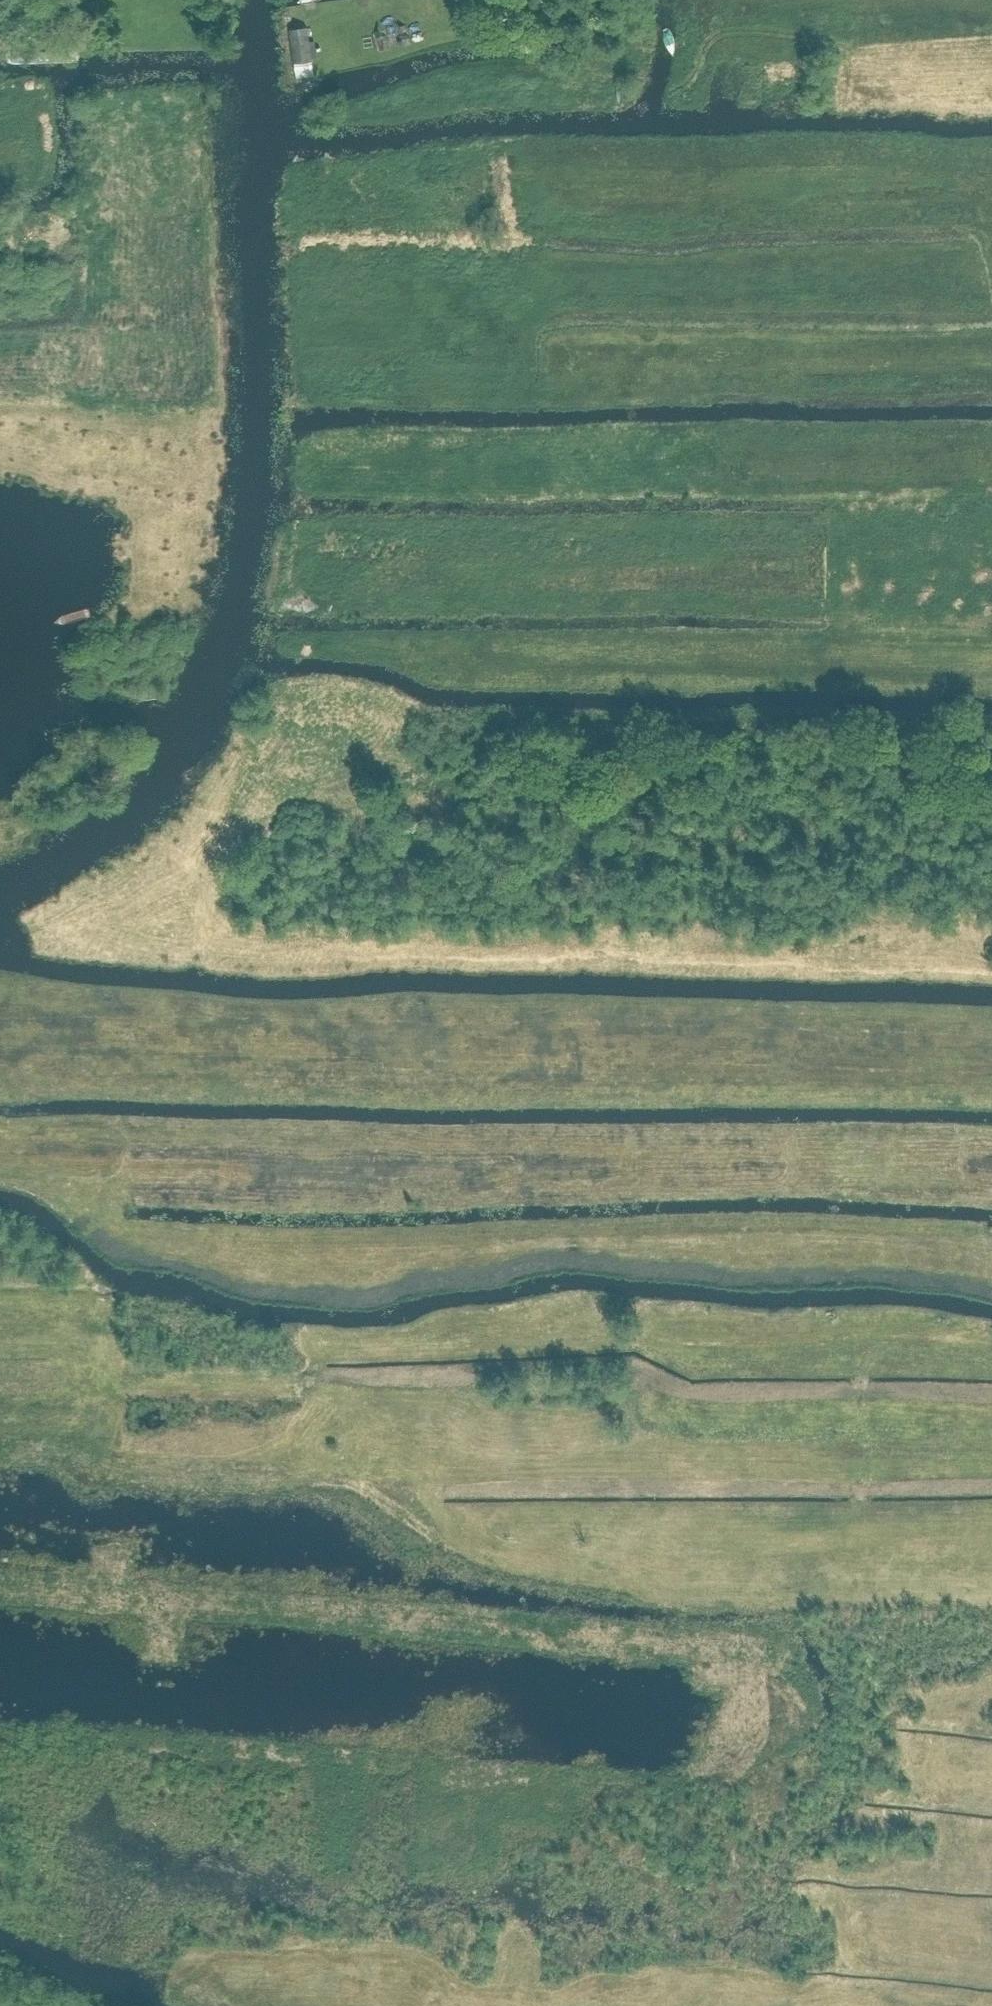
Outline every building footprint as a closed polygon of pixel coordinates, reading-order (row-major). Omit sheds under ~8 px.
[(288,28),(293,62),(312,59),(307,25),(288,28)] [(313,78),(312,59),(293,62),(296,81),(313,78)]
